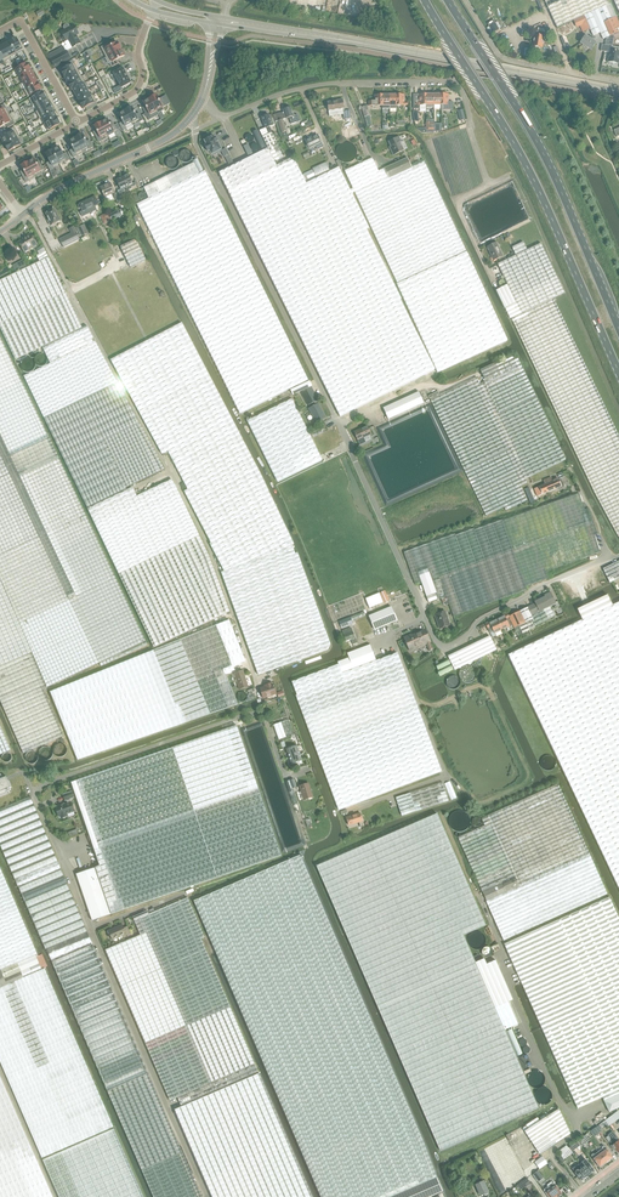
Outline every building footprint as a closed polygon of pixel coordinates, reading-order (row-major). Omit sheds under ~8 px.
[(557,28),(580,17),(584,15),(609,5),(606,0),(545,0),(557,28)] [(584,15),(590,29),(593,36),(600,32),(603,39),(606,37),(608,37),(618,32),(616,29),(618,28),(618,24),(610,4),(609,5),(584,15)] [(42,9),(36,13),(39,17),(44,14),(42,9)] [(495,23),(489,27),(493,33),(499,29),(495,23)] [(80,43),(76,35),(78,34),(73,25),(61,32),(63,36),(62,37),(62,38),(63,40),(64,41),(68,39),(72,47),(80,43)] [(544,29),(538,28),(537,32),(536,31),(535,35),(534,35),(532,47),(533,47),(534,48),(536,48),(537,48),(542,49),(545,37),(543,37),(544,33),(545,32),(544,29)] [(590,50),(595,43),(584,35),(582,38),(583,39),(580,43),(590,50)] [(16,38),(10,42),(17,54),(23,51),(16,38)] [(10,42),(3,45),(10,58),(17,54),(10,42)] [(108,44),(101,47),(106,57),(121,49),(117,43),(110,47),(108,44)] [(0,47),(0,54),(3,60),(4,63),(4,62),(11,59),(10,58),(3,45),(0,47)] [(601,51),(610,53),(609,63),(610,63),(609,64),(613,64),(613,63),(618,64),(618,61),(618,47),(618,48),(611,47),(605,45),(602,45),(601,51)] [(71,59),(64,46),(47,56),(54,69),(71,59)] [(121,49),(106,57),(111,67),(119,63),(117,60),(125,56),(121,49)] [(86,51),(83,53),(89,64),(92,62),(89,57),(86,51)] [(64,69),(61,71),(64,77),(78,70),(73,60),(66,64),(67,67),(64,69)] [(27,63),(15,70),(19,77),(31,70),(27,63)] [(113,74),(110,75),(113,81),(117,79),(120,86),(113,89),(115,94),(123,90),(122,88),(130,83),(131,83),(131,82),(130,82),(128,77),(126,74),(123,68),(122,68),(114,73),(113,73),(113,74)] [(31,70),(19,77),(22,83),(23,83),(34,77),(31,70)] [(78,70),(64,77),(68,84),(82,76),(78,70)] [(82,76),(68,84),(72,90),(73,90),(85,83),(82,76)] [(34,77),(23,83),(27,89),(38,83),(34,77)] [(27,89),(24,90),(28,97),(41,90),(38,83),(27,89)] [(85,83),(73,90),(76,96),(87,90),(88,90),(85,83)] [(87,90),(76,96),(80,103),(91,97),(90,96),(87,90)] [(43,92),(29,99),(33,106),(34,105),(46,98),(43,92)] [(419,94),(413,94),(413,109),(426,109),(426,108),(426,98),(427,98),(427,94),(426,94),(425,93),(423,93),(423,94),(419,94)] [(441,94),(440,94),(440,98),(441,98),(441,105),(441,110),(453,110),(453,102),(448,102),(448,94),(445,94),(444,93),(442,93),(441,94)] [(368,106),(382,106),(382,99),(383,99),(383,95),(382,95),(381,94),(379,94),(378,95),(375,95),(375,101),(368,101),(368,106)] [(397,95),(396,95),(396,99),(397,99),(397,106),(408,106),(408,102),(404,103),(404,95),(400,95),(400,94),(398,94),(397,95)] [(91,97),(80,103),(83,109),(85,108),(97,102),(93,95),(90,96),(91,97)] [(156,95),(150,99),(157,112),(158,114),(161,111),(164,110),(163,107),(166,106),(164,102),(162,103),(160,99),(159,99),(156,95)] [(46,98),(34,105),(37,111),(50,105),(46,98)] [(150,99),(143,102),(148,111),(145,112),(147,117),(149,120),(158,115),(158,114),(157,112),(150,99)] [(343,100),(327,102),(329,111),(329,116),(343,114),(343,113),(343,112),(345,111),(343,100)] [(97,102),(85,108),(87,111),(98,104),(97,102)] [(9,114),(4,104),(0,107),(0,119),(9,114)] [(37,111),(36,112),(40,119),(41,118),(42,117),(53,111),(50,105),(37,111)] [(371,125),(369,114),(367,105),(361,107),(367,127),(371,125)] [(132,107),(125,111),(132,123),(131,123),(133,126),(143,120),(139,113),(136,115),(132,107)] [(284,110),(283,110),(286,119),(289,118),(291,124),(300,121),(298,115),(297,114),(294,115),(293,114),(292,113),(291,108),(287,109),(286,108),(284,109),(284,110)] [(53,111),(42,117),(46,123),(57,118),(53,111)] [(125,111),(118,114),(123,122),(119,124),(123,131),(127,129),(125,126),(131,123),(132,123),(125,111)] [(345,111),(343,112),(343,113),(343,114),(344,119),(351,118),(350,111),(345,111)] [(0,119),(0,128),(6,125),(8,128),(15,124),(9,114),(0,119)] [(274,132),(272,133),(269,127),(273,125),(272,125),(275,124),(273,118),(270,119),(269,115),(261,118),(265,128),(266,128),(268,135),(263,138),(275,162),(286,156),(274,132)] [(57,118),(46,123),(49,130),(60,124),(57,118)] [(107,119),(100,123),(108,136),(114,133),(114,131),(117,130),(115,126),(113,127),(111,123),(110,123),(107,119)] [(282,119),(278,121),(282,132),(280,133),(282,138),(287,135),(282,119)] [(100,123),(94,126),(96,131),(95,131),(97,136),(96,136),(99,143),(109,137),(108,136),(100,123)] [(9,134),(1,138),(5,145),(17,138),(17,139),(20,137),(14,127),(7,131),(9,134)] [(82,134),(75,138),(82,150),(88,147),(90,149),(93,147),(90,140),(86,142),(82,134)] [(317,150),(323,147),(318,135),(312,138),(312,137),(305,140),(309,150),(316,147),(317,150)] [(211,137),(204,141),(206,145),(205,146),(208,152),(210,151),(212,155),(217,152),(219,151),(221,150),(217,143),(219,142),(217,139),(216,140),(215,137),(212,139),(211,137)] [(399,137),(389,142),(392,150),(391,150),(393,155),(404,150),(407,148),(404,140),(401,141),(399,137)] [(17,138),(5,145),(8,152),(21,145),(17,139),(17,138)] [(75,138),(69,141),(73,149),(70,151),(74,158),(84,152),(82,150),(75,138)] [(253,155),(248,145),(244,147),(248,157),(253,155)] [(192,153),(192,151),(192,150),(191,149),(190,148),(189,147),(188,146),(186,146),(184,146),(183,146),(181,148),(179,150),(179,152),(179,155),(180,156),(180,157),(182,158),(183,159),(185,159),(187,159),(189,158),(190,158),(191,157),(191,155),(192,154),(192,153)] [(59,147),(52,150),(59,163),(58,163),(59,164),(66,161),(66,162),(70,160),(66,153),(63,155),(59,147)] [(219,173),(227,190),(277,166),(268,148),(219,173)] [(52,150),(45,154),(50,162),(46,164),(51,170),(54,169),(52,166),(58,163),(59,163),(52,150)] [(175,161),(175,158),(173,156),(171,155),(169,155),(167,155),(166,155),(165,156),(163,158),(163,159),(163,160),(163,163),(164,165),(165,166),(166,167),(169,167),(170,167),(171,167),(173,165),(174,164),(175,163),(175,161)] [(293,158),(277,166),(227,190),(340,417),(435,370),(400,300),(401,299),(367,230),(369,229),(339,168),(306,184),(293,158)] [(423,160),(411,166),(412,168),(388,179),(384,169),(378,171),(372,158),(345,171),(438,373),(507,341),(468,255),(423,160)] [(407,158),(384,169),(388,179),(412,168),(411,166),(407,158)] [(34,159),(27,162),(34,175),(44,170),(42,166),(40,167),(38,162),(36,163),(34,159)] [(27,162),(21,166),(23,170),(22,171),(24,175),(23,176),(26,182),(36,177),(34,175),(27,162)] [(325,162),(312,168),(316,177),(329,171),(325,162)] [(143,188),(149,198),(199,174),(194,163),(143,188)] [(54,169),(51,170),(49,171),(53,177),(57,175),(54,169)] [(313,170),(304,174),(306,180),(315,176),(313,170)] [(200,334),(226,386),(227,389),(240,414),(308,380),(205,171),(199,174),(149,198),(137,204),(172,276),(200,334)] [(128,174),(116,180),(121,190),(125,188),(126,191),(132,188),(131,188),(130,185),(132,184),(128,174)] [(110,183),(100,188),(105,197),(106,200),(112,198),(111,194),(115,193),(110,183)] [(79,205),(78,205),(80,209),(81,208),(82,211),(80,212),(82,217),(97,210),(95,207),(98,205),(94,197),(79,204),(79,205)] [(109,215),(107,216),(110,221),(111,221),(122,215),(124,214),(121,209),(109,215)] [(60,221),(54,210),(53,210),(50,211),(50,212),(46,214),(49,220),(48,221),(50,226),(60,221)] [(106,213),(100,216),(102,219),(105,218),(107,223),(110,222),(110,221),(107,216),(106,213)] [(81,237),(88,233),(84,225),(77,228),(81,237)] [(76,231),(59,239),(64,248),(80,240),(76,231)] [(37,244),(31,234),(25,237),(26,238),(18,243),(24,252),(37,244)] [(135,240),(121,247),(125,257),(129,264),(130,268),(145,261),(143,257),(140,250),(135,240)] [(523,242),(512,247),(515,254),(526,249),(523,242)] [(493,261),(502,256),(496,243),(487,247),(491,255),(493,261)] [(496,291),(504,308),(505,308),(510,319),(511,318),(524,345),(526,349),(531,360),(537,371),(542,381),(546,392),(548,396),(554,407),(559,417),(564,428),(569,439),(574,450),(580,461),(585,471),(590,482),(592,486),(598,497),(603,508),(604,510),(607,515),(618,536),(618,538),(618,437),(554,299),(557,297),(565,294),(564,293),(553,270),(541,244),(540,244),(498,264),(508,285),(499,289),(500,289),(496,291)] [(39,253),(36,254),(39,262),(48,258),(45,250),(42,246),(36,249),(39,253)] [(0,281),(0,327),(15,359),(42,346),(81,328),(81,326),(54,270),(48,258),(39,262),(38,263),(37,263),(36,264),(32,265),(23,270),(21,271),(0,281)] [(9,271),(7,266),(0,270),(0,276),(9,271)] [(110,361),(160,452),(166,449),(177,471),(241,438),(182,323),(110,361)] [(81,328),(42,346),(50,363),(95,342),(85,324),(81,326),(81,328)] [(23,754),(63,736),(43,690),(99,663),(101,667),(147,645),(58,459),(52,445),(0,338),(0,701),(23,754)] [(50,363),(24,376),(87,508),(126,489),(124,486),(163,467),(95,342),(50,363)] [(43,357),(42,355),(41,354),(41,353),(39,352),(38,352),(36,352),(35,353),(34,354),(33,355),(33,357),(33,359),(34,361),(36,362),(38,362),(39,362),(41,361),(42,359),(43,357)] [(512,355),(496,363),(501,374),(485,381),(484,382),(480,385),(476,378),(430,400),(486,516),(504,508),(506,511),(527,500),(520,487),(527,484),(525,479),(566,460),(517,357),(514,359),(512,355)] [(31,363),(31,362),(31,361),(31,360),(30,358),(28,357),(27,357),(26,357),(24,357),(23,357),(22,358),(21,360),(20,362),(20,364),(21,365),(22,366),(23,367),(25,368),(28,368),(29,367),(30,366),(31,365),(31,364),(31,363)] [(480,371),(485,381),(501,374),(496,363),(480,371)] [(302,391),(308,404),(317,400),(311,387),(313,386),(310,381),(292,390),(294,395),(302,391)] [(383,409),(388,420),(424,403),(418,392),(383,409)] [(292,399),(247,421),(278,482),(322,460),(292,399)] [(311,408),(316,418),(318,422),(325,418),(318,404),(311,408)] [(367,426),(353,432),(357,441),(360,446),(365,443),(365,442),(371,439),(369,435),(371,434),(367,426)] [(313,437),(323,432),(321,428),(312,433),(313,437)] [(179,473),(188,489),(184,491),(211,543),(210,544),(224,571),(226,570),(292,546),(291,545),(294,544),(243,440),(179,473)] [(544,485),(547,493),(561,487),(557,480),(558,480),(557,478),(555,479),(556,480),(552,482),(550,478),(543,481),(544,485)] [(230,612),(216,573),(208,552),(174,484),(170,479),(136,495),(133,488),(88,510),(155,649),(230,612)] [(536,497),(547,493),(544,485),(538,488),(538,487),(533,489),(536,497)] [(530,504),(535,503),(528,487),(524,489),(530,504)] [(415,585),(421,583),(431,579),(439,599),(446,597),(453,616),(490,603),(526,590),(525,587),(548,579),(546,572),(600,552),(594,535),(597,534),(588,508),(585,510),(579,494),(502,522),(502,520),(474,530),(474,529),(455,536),(455,534),(404,553),(415,585)] [(221,573),(226,586),(258,675),(328,650),(330,644),(297,553),(295,554),(292,547),(221,573)] [(618,578),(618,561),(603,569),(609,583),(618,578)] [(429,603),(439,599),(431,579),(421,583),(429,603)] [(370,608),(384,602),(389,600),(385,591),(380,593),(366,598),(370,608)] [(535,604),(527,608),(531,615),(549,606),(555,603),(550,593),(544,596),(545,597),(535,602),(535,604)] [(612,605),(607,595),(577,609),(582,619),(508,654),(568,781),(618,888),(618,602),(612,605)] [(554,616),(549,606),(531,615),(532,618),(531,619),(535,626),(554,616)] [(375,630),(397,620),(392,607),(369,616),(375,630)] [(527,608),(520,611),(525,623),(528,630),(534,627),(533,626),(530,620),(531,619),(532,618),(531,615),(527,608)] [(439,628),(448,625),(442,611),(434,615),(439,628)] [(509,616),(512,625),(514,629),(515,628),(518,635),(522,633),(528,630),(525,623),(520,611),(509,616)] [(363,612),(351,617),(352,620),(365,615),(363,612)] [(501,618),(497,620),(502,630),(509,627),(509,626),(512,625),(509,616),(507,613),(500,616),(501,618)] [(353,624),(352,620),(351,617),(339,622),(341,628),(353,624)] [(492,621),(485,624),(488,630),(491,628),(492,630),(489,631),(491,636),(492,638),(496,636),(495,634),(502,630),(497,620),(492,622),(492,621)] [(102,672),(52,692),(80,760),(226,708),(234,705),(237,704),(226,676),(225,674),(226,674),(234,670),(233,667),(216,626),(155,651),(102,672)] [(353,645),(357,644),(355,638),(351,628),(343,631),(346,641),(351,640),(353,645)] [(410,650),(429,641),(425,631),(424,632),(425,632),(421,634),(421,633),(414,636),(414,637),(411,638),(410,636),(405,639),(410,650)] [(448,657),(454,670),(496,650),(494,646),(489,637),(448,657)] [(337,662),(338,663),(344,679),(378,666),(376,660),(370,645),(347,654),(349,658),(337,662)] [(397,653),(376,660),(378,666),(344,679),(338,663),(291,680),(292,684),(340,811),(441,774),(425,730),(426,730),(397,653)] [(248,687),(243,671),(234,674),(239,690),(248,687)] [(260,689),(263,698),(276,694),(273,684),(272,685),(272,683),(267,685),(267,686),(260,689)] [(273,725),(279,740),(294,735),(288,720),(273,725)] [(11,751),(0,726),(0,755),(11,751)] [(236,726),(70,783),(71,784),(88,833),(93,847),(99,867),(100,867),(100,868),(95,869),(111,914),(115,913),(280,855),(236,727),(236,726)] [(68,751),(67,749),(66,747),(64,746),(63,745),(62,745),(60,745),(59,746),(58,747),(57,747),(56,749),(56,751),(56,753),(57,755),(58,756),(59,756),(60,757),(61,757),(62,757),(64,757),(66,756),(67,754),(68,753),(68,751)] [(296,746),(286,750),(289,758),(299,754),(296,746)] [(53,755),(53,753),(52,751),(51,750),(50,749),(47,749),(45,749),(44,749),(43,750),(42,751),(41,753),(41,755),(41,757),(42,759),(43,760),(44,761),(46,761),(49,761),(50,761),(51,760),(52,759),(53,758),(53,757),(53,755)] [(39,759),(39,758),(38,757),(37,755),(35,753),(33,753),(31,753),(30,753),(29,754),(28,756),(27,757),(27,758),(28,760),(29,762),(30,763),(33,764),(35,764),(37,763),(38,761),(39,759)] [(12,758),(12,756),(11,755),(9,754),(8,754),(6,754),(5,755),(4,756),(4,758),(4,759),(5,761),(6,762),(7,762),(9,762),(11,761),(12,760),(12,758)] [(292,765),(293,765),(296,765),(296,763),(302,761),(299,754),(289,758),(292,765)] [(0,774),(0,796),(8,793),(6,790),(8,790),(8,789),(11,788),(8,779),(5,781),(4,778),(3,778),(1,774),(0,774)] [(286,782),(294,806),(298,804),(293,789),(296,788),(293,779),(286,782)] [(450,781),(444,784),(451,800),(457,798),(450,781)] [(402,816),(447,801),(441,782),(396,797),(402,816)] [(313,797),(308,784),(299,786),(304,800),(313,797)] [(458,837),(480,888),(481,891),(515,876),(519,887),(486,902),(485,902),(503,941),(558,916),(607,894),(558,784),(487,816),(481,818),(484,825),(458,837)] [(65,818),(66,817),(67,817),(67,814),(74,812),(71,802),(71,803),(69,799),(74,798),(72,792),(63,796),(65,801),(66,800),(67,804),(55,808),(56,811),(56,812),(56,813),(57,814),(58,814),(59,817),(60,817),(61,819),(62,818),(63,819),(64,819),(65,819),(65,818)] [(147,1073),(148,1073),(88,935),(30,796),(0,809),(0,845),(46,950),(112,1104),(146,1180),(154,1196),(201,1196),(147,1073)] [(469,821),(469,820),(469,818),(468,816),(467,814),(466,813),(464,812),(462,811),(460,810),(458,810),(456,811),(455,811),(453,812),(452,813),(450,815),(449,817),(449,819),(449,821),(449,822),(449,824),(450,826),(452,827),(453,829),(455,830),(456,830),(459,831),(460,830),(462,830),(464,829),(466,828),(467,827),(468,825),(469,823),(469,821)] [(475,962),(474,960),(472,956),(464,937),(463,935),(485,925),(437,814),(316,866),(325,888),(346,934),(345,935),(369,988),(401,1062),(440,1150),(494,1127),(538,1108),(504,1030),(475,962)] [(361,828),(365,827),(360,814),(346,818),(349,826),(359,823),(361,828)] [(208,934),(213,945),(225,974),(321,1196),(391,1196),(437,1178),(424,1144),(421,1136),(411,1114),(371,1023),(340,950),(326,919),(300,856),(282,863),(193,900),(208,934)] [(76,875),(77,877),(82,893),(84,897),(92,921),(111,915),(114,914),(115,913),(111,914),(95,869),(100,868),(100,867),(99,867),(95,868),(91,869),(81,873),(76,875)] [(37,955),(0,869),(0,971),(37,955)] [(481,891),(486,902),(519,887),(515,876),(481,891)] [(609,897),(504,944),(578,1109),(602,1097),(604,1101),(618,1094),(618,919),(609,897)] [(141,935),(106,950),(170,1100),(177,1097),(181,1104),(181,1106),(258,1073),(201,939),(204,937),(187,898),(149,915),(147,911),(133,917),(141,935)] [(131,936),(127,927),(124,929),(122,925),(108,932),(112,941),(126,935),(127,937),(131,936)] [(38,956),(37,955),(0,971),(0,988),(41,970),(36,957),(38,956)] [(484,958),(483,959),(475,962),(504,1030),(517,1024),(508,1001),(512,999),(495,960),(486,964),(484,958)] [(41,970),(0,988),(0,1063),(41,1159),(113,1127),(43,969),(41,970)] [(175,1110),(212,1196),(312,1196),(259,1073),(175,1110)] [(44,1180),(36,1162),(5,1091),(4,1087),(0,1078),(0,1196),(51,1196),(44,1180)] [(604,1101),(609,1112),(618,1108),(618,1094),(604,1101)] [(524,1131),(534,1145),(539,1153),(539,1154),(570,1134),(559,1109),(524,1131)] [(618,1111),(605,1121),(609,1126),(618,1118),(618,1112),(618,1111)] [(595,1128),(590,1132),(594,1137),(599,1133),(595,1128)] [(113,1129),(42,1161),(51,1180),(59,1196),(143,1196),(113,1129)] [(582,1138),(578,1141),(581,1146),(581,1147),(586,1143),(582,1138)] [(610,1143),(612,1145),(611,1146),(614,1151),(615,1150),(618,1153),(618,1141),(618,1140),(616,1142),(614,1140),(613,1141),(610,1143)] [(578,1141),(568,1148),(572,1152),(581,1146),(578,1141)] [(560,1154),(557,1156),(562,1164),(565,1161),(564,1159),(572,1153),(572,1152),(568,1148),(566,1145),(558,1152),(560,1154)] [(604,1151),(600,1154),(607,1163),(610,1160),(609,1159),(612,1157),(604,1146),(601,1147),(604,1151)] [(593,1153),(591,1155),(599,1167),(602,1165),(603,1166),(607,1163),(600,1154),(598,1151),(594,1155),(593,1153)] [(539,1169),(547,1163),(542,1156),(534,1161),(539,1169)] [(586,1159),(579,1164),(588,1176),(594,1171),(586,1159)] [(579,1164),(572,1169),(581,1181),(588,1176),(579,1164)] [(538,1171),(533,1174),(539,1181),(543,1178),(538,1171)] [(437,1180),(437,1178),(391,1196),(428,1196),(442,1191),(437,1180)] [(520,1190),(530,1183),(527,1178),(517,1185),(520,1190)] [(489,1192),(483,1181),(475,1185),(481,1196),(489,1192)] [(553,1183),(544,1190),(549,1196),(559,1196),(562,1195),(553,1183)]
